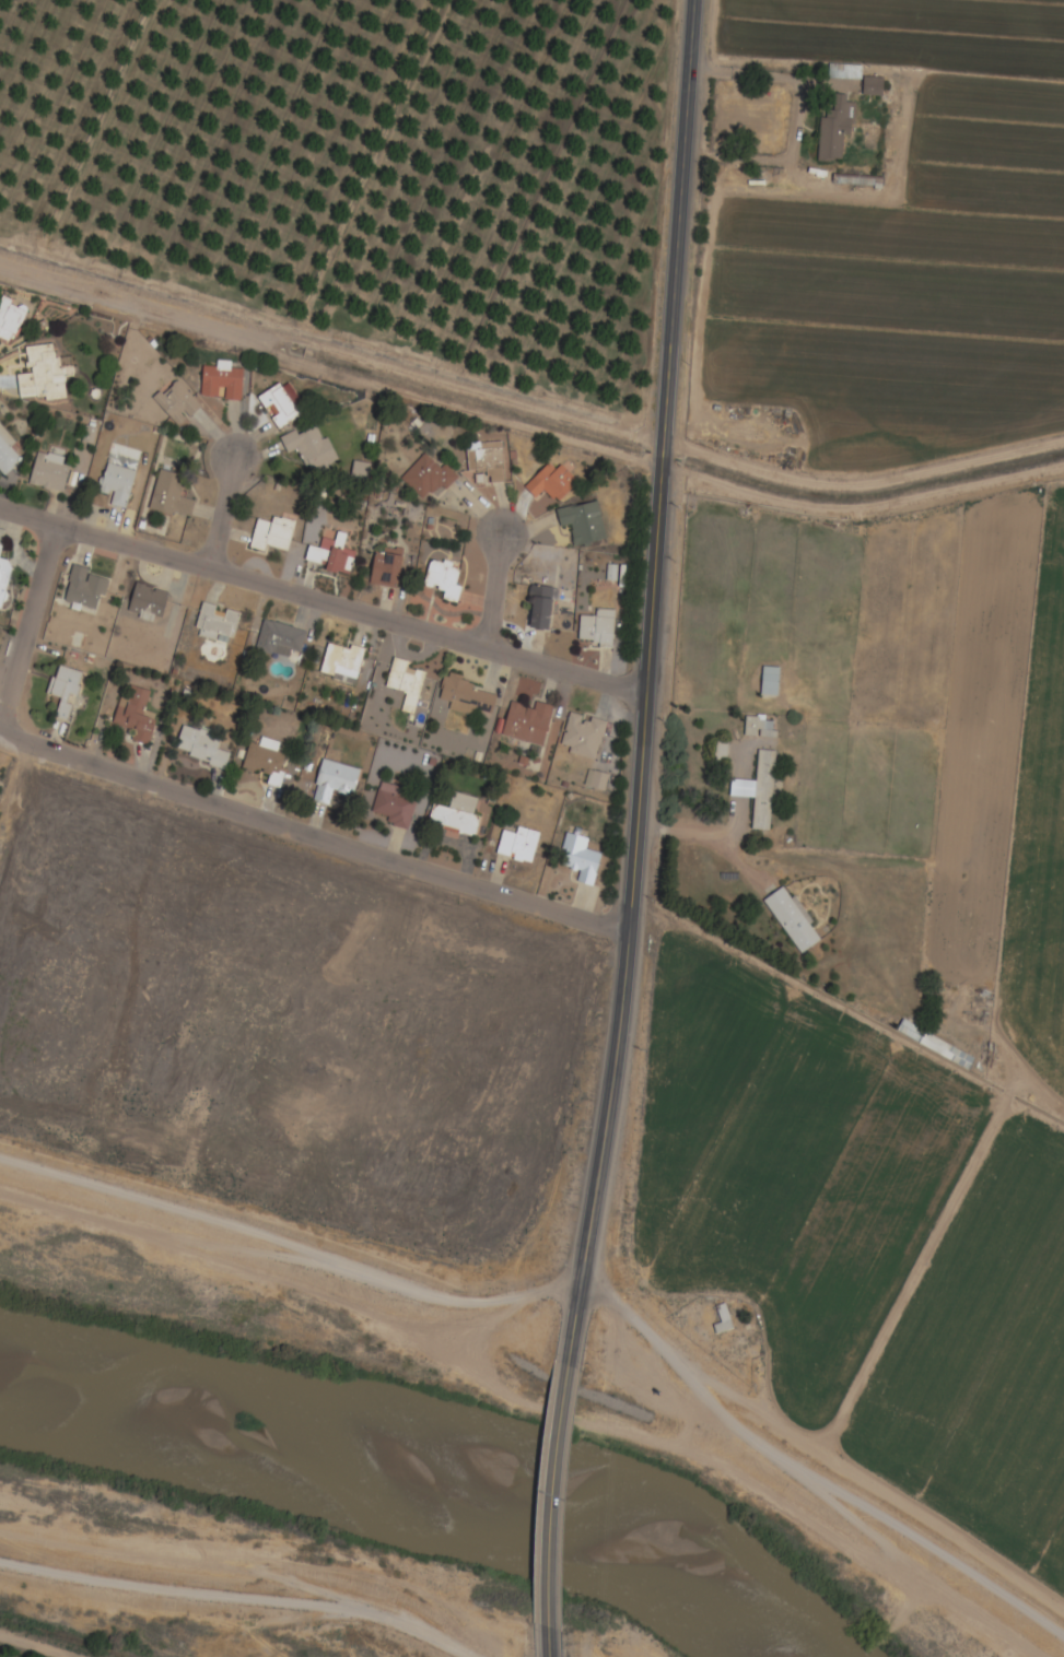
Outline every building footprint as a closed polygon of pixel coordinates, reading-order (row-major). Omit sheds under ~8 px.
[(861,65),(828,65),(828,80),(861,80),(861,65)] [(882,78),(863,78),(863,96),(882,96),(882,78)] [(845,95),(833,95),(833,111),(820,110),(818,160),(843,161),(845,95)] [(26,308),(0,298),(0,343),(10,347),(26,308)] [(24,347),(26,374),(16,375),(18,400),(65,396),(62,359),(54,360),(53,345),(24,347)] [(221,401),(241,402),(242,370),(229,370),(230,362),(217,362),(216,368),(201,367),(200,398),(221,399),(221,401)] [(199,411),(178,380),(153,397),(174,428),(199,411)] [(257,397),(275,431),(298,419),(281,384),(257,397)] [(281,439),(286,455),(300,450),(307,470),(333,461),(320,425),(281,439)] [(0,427),(0,473),(2,476),(21,461),(11,447),(13,445),(0,427)] [(486,472),(486,484),(503,483),(502,443),(466,443),(466,473),(486,472)] [(68,460),(37,452),(28,484),(60,493),(68,460)] [(457,477),(444,465),(440,469),(424,454),(401,477),(430,505),(457,477)] [(544,491),(555,503),(576,483),(559,465),(554,469),(549,463),(523,487),(535,500),(544,491)] [(135,472),(106,464),(98,492),(112,496),(109,505),(124,509),(135,472)] [(193,501),(176,497),(181,476),(158,470),(148,510),(189,520),(193,501)] [(596,502),(556,511),(560,528),(570,526),(574,548),(605,541),(596,502)] [(250,545),(286,554),(293,528),(256,519),(250,545)] [(305,558),(324,564),(323,569),(347,577),(355,553),(331,546),(329,553),(309,547),(305,558)] [(368,582),(395,588),(402,557),(375,551),(368,582)] [(1,606),(13,563),(0,560),(0,606),(1,606)] [(444,591),(442,599),(456,603),(461,587),(455,586),(460,569),(430,561),(423,585),(444,591)] [(106,579),(86,574),(87,568),(71,565),(63,606),(99,613),(106,579)] [(168,593),(135,583),(127,609),(160,618),(168,593)] [(550,587),(529,587),(529,630),(550,630),(550,587)] [(194,636),(231,645),(238,612),(201,604),(194,636)] [(614,611),(595,610),(594,617),(579,616),(577,644),(611,647),(614,611)] [(255,649),(297,660),(304,632),(262,621),(255,649)] [(364,651),(328,642),(320,672),(355,682),(364,651)] [(407,662),(393,658),(385,688),(405,693),(400,712),(414,716),(424,674),(405,670),(407,662)] [(67,722),(81,673),(56,666),(49,694),(59,697),(54,718),(67,722)] [(777,698),(778,668),(761,667),(760,697),(777,698)] [(443,679),(439,701),(450,704),(449,710),(491,719),(497,691),(443,679)] [(134,731),(131,742),(147,746),(155,717),(144,715),(150,692),(123,685),(113,726),(134,731)] [(542,747),(552,707),(535,703),(533,710),(510,704),(501,737),(542,747)] [(597,760),(604,721),(567,715),(560,753),(597,760)] [(744,739),(775,739),(775,719),(744,719),(744,739)] [(181,727),(173,755),(225,769),(229,754),(217,750),(220,737),(181,727)] [(249,743),(241,768),(269,776),(266,784),(276,787),(286,755),(276,752),(279,744),(260,738),(258,746),(249,743)] [(755,782),(730,780),(729,797),(753,799),(751,831),(769,832),(774,752),(758,750),(755,782)] [(312,802),(329,806),(332,792),(352,797),(358,769),(321,761),(312,802)] [(404,796),(406,791),(380,783),(369,817),(407,829),(415,800),(404,796)] [(432,805),(426,827),(475,839),(480,817),(473,815),(477,799),(452,793),(448,809),(432,805)] [(538,833),(516,828),(515,833),(501,831),(496,856),(532,864),(538,833)] [(592,888),(600,855),(584,851),(586,840),(565,834),(558,865),(580,871),(577,884),(592,888)] [(799,955),(821,940),(785,886),(763,900),(799,955)] [(968,1069),(974,1056),(900,1022),(894,1036),(968,1069)] [(720,1325),(714,1326),(715,1334),(730,1331),(726,1306),(717,1308),(720,1325)]
